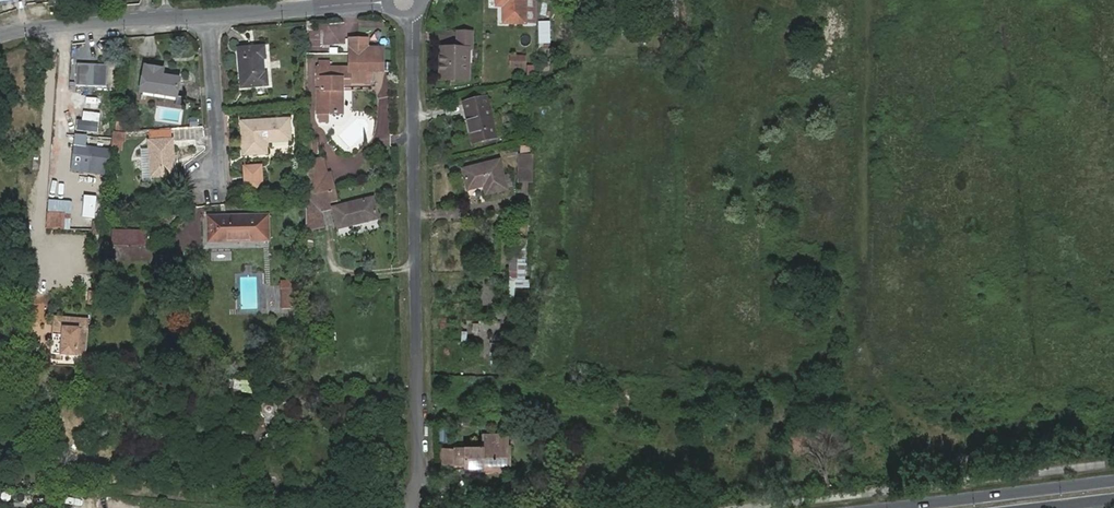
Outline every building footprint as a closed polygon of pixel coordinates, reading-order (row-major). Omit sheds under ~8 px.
[(494,4),(502,5),(502,10),(502,27),(524,27),(524,0),(494,0),(494,4)] [(524,27),(533,28),(534,0),(524,0),(524,27)] [(540,23),(541,44),(550,44),(550,23),(540,23)] [(440,52),(441,84),(469,84),(469,53),(472,53),(472,36),(457,36),(457,52),(440,52)] [(238,50),(241,88),(266,86),(264,74),(262,75),(261,59),(263,59),(263,49),(238,50)] [(342,115),(342,111),(342,87),(351,87),(350,84),(365,85),(365,73),(383,73),(382,50),(350,50),(350,70),(330,70),(330,63),(319,63),(318,70),(317,70),(317,115),(319,115),(327,115),(342,115)] [(515,60),(515,70),(525,70),(525,61),(515,60)] [(146,68),(143,95),(178,99),(181,79),(166,77),(166,70),(146,68)] [(465,107),(474,146),(496,142),(487,102),(465,107)] [(241,122),(243,154),(266,152),(265,141),(289,139),(288,119),(241,122)] [(152,130),(152,140),(175,140),(174,128),(152,130)] [(127,132),(115,134),(114,141),(122,142),(126,142),(127,132)] [(152,140),(153,174),(176,174),(175,140),(152,140)] [(122,142),(114,141),(113,151),(121,152),(122,142)] [(314,141),(306,141),(306,154),(318,154),(318,148),(314,148),(314,141)] [(85,172),(106,174),(108,147),(87,145),(85,172)] [(323,159),(316,161),(319,176),(327,174),(323,159)] [(520,186),(533,186),(533,163),(533,159),(520,159),(520,186)] [(306,163),(306,196),(327,192),(334,190),(330,174),(327,174),(319,176),(316,161),(306,163)] [(464,173),(468,194),(484,190),(486,197),(507,193),(500,164),(464,173)] [(244,167),(245,191),(262,190),(260,166),(244,167)] [(327,192),(329,202),(336,201),(334,190),(327,192)] [(306,196),(306,198),(306,230),(313,229),(323,227),(320,210),(331,208),(329,202),(327,192),(306,196)] [(333,209),(337,229),(377,221),(372,201),(333,209)] [(74,225),(83,226),(86,203),(77,202),(74,225)] [(63,214),(47,214),(47,228),(62,229),(63,214)] [(209,220),(211,247),(271,242),(270,217),(209,220)] [(115,234),(113,248),(147,251),(148,237),(115,234)] [(509,236),(507,275),(524,276),(526,237),(509,236)] [(294,289),(281,289),(282,307),(295,306),(294,289)] [(87,329),(63,327),(60,355),(85,357),(87,329)] [(506,447),(506,433),(483,433),(483,445),(455,445),(455,446),(455,456),(455,463),(455,465),(511,465),(511,447),(509,446),(506,447)] [(455,446),(441,446),(441,463),(455,463),(455,456),(455,446)]
